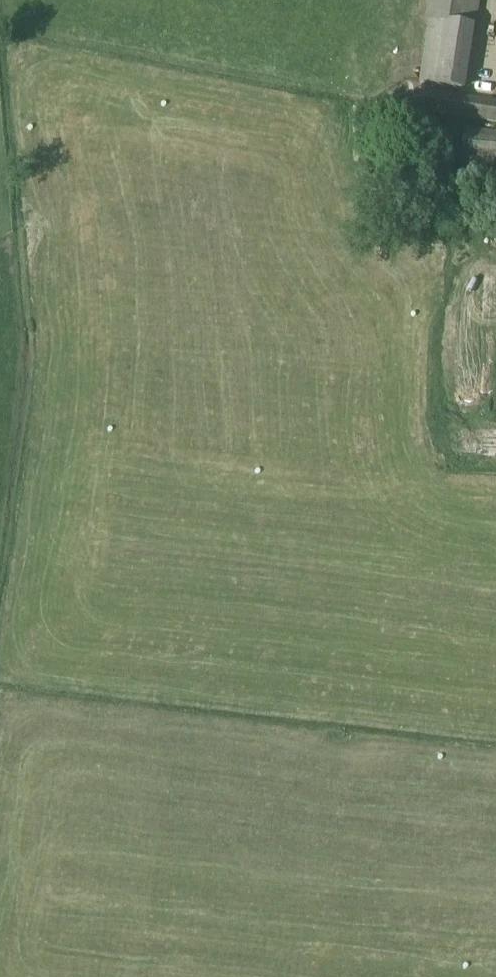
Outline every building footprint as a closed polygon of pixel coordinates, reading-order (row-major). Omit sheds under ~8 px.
[(421,83),(463,90),(472,27),(476,28),(480,0),(429,0),(426,20),(430,21),(421,83)] [(425,113),(495,123),(495,102),(429,92),(425,113)] [(462,163),(495,166),(495,132),(465,129),(462,163)] [(460,186),(495,190),(495,172),(461,169),(460,186)] [(393,218),(414,215),(412,205),(391,208),(393,218)]
